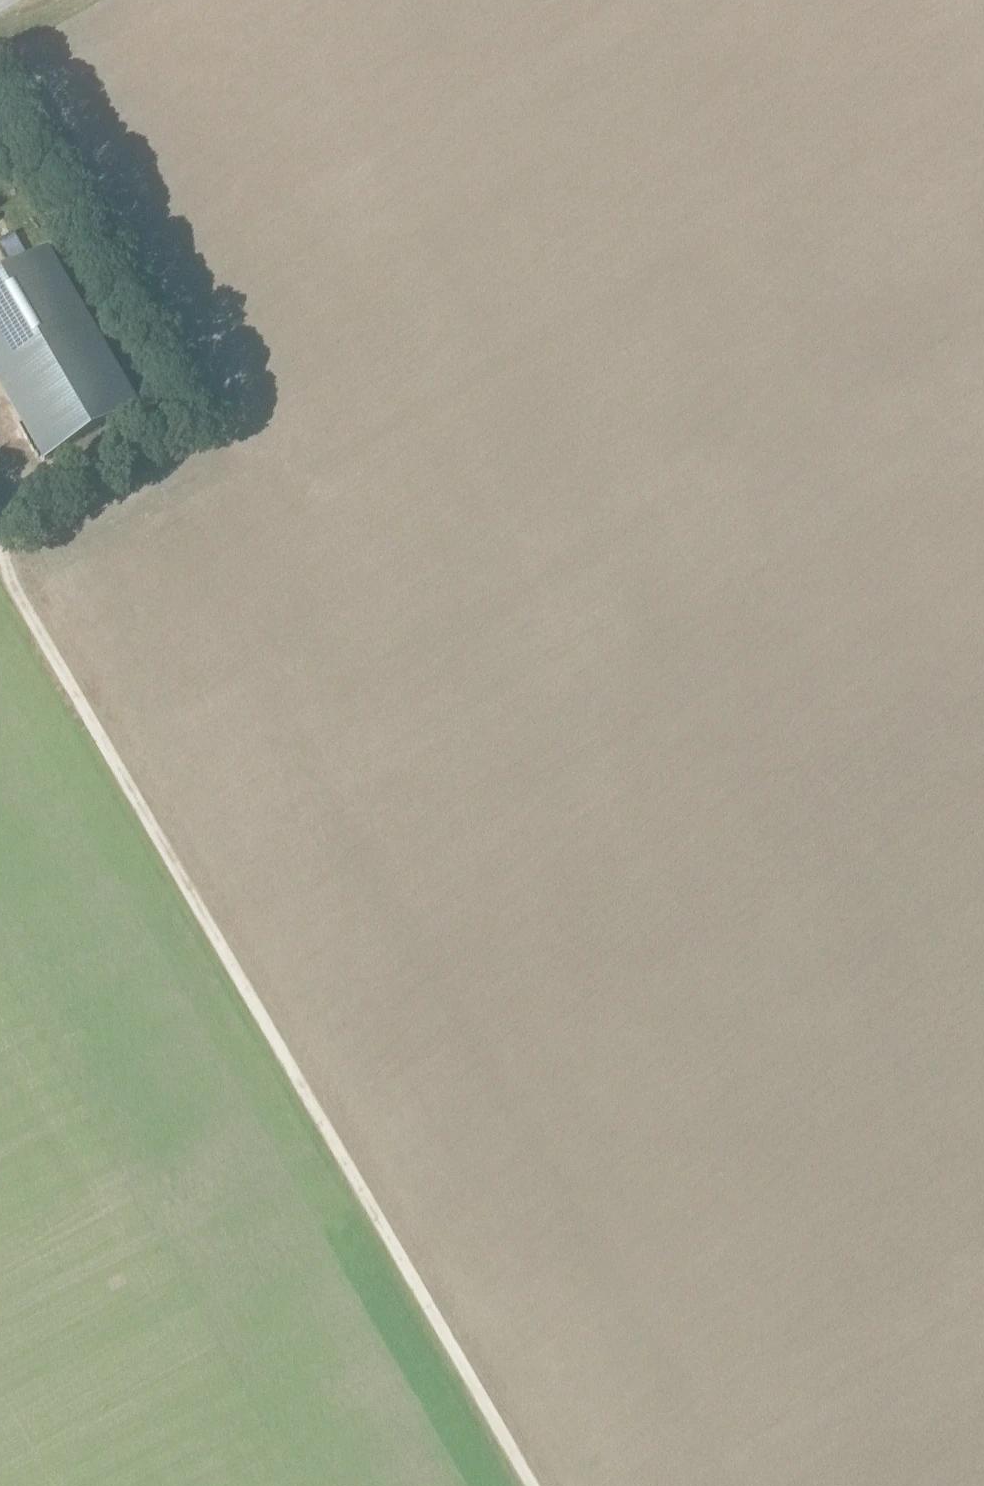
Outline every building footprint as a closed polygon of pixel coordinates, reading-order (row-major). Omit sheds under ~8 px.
[(14,240),(10,231),(0,236),(0,247),(14,240)] [(43,462),(136,408),(45,250),(0,276),(0,388),(43,462)]
